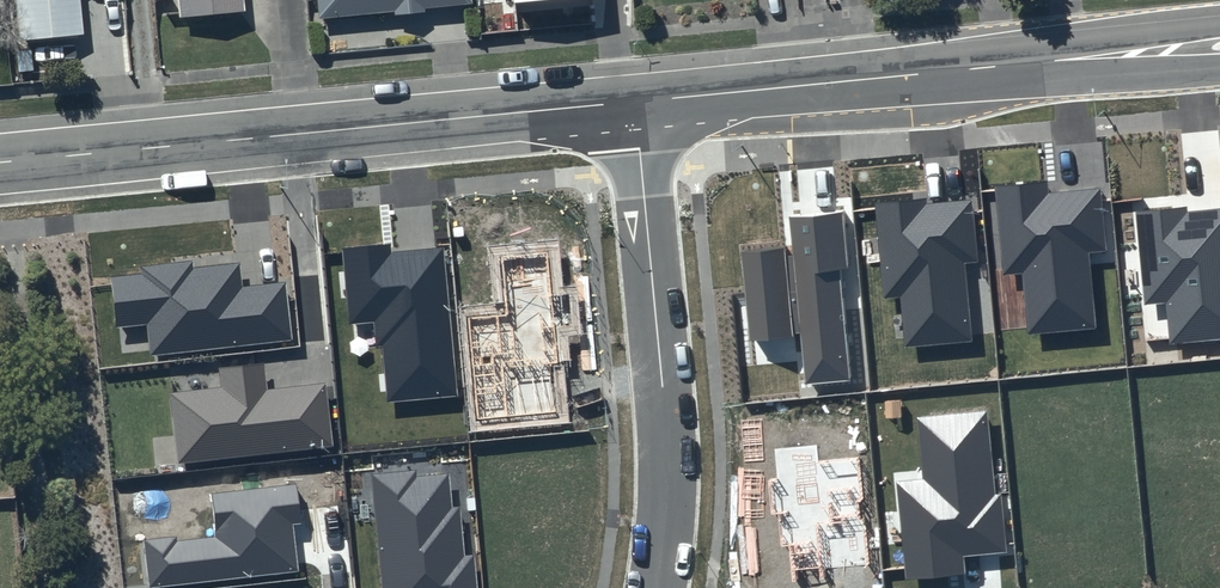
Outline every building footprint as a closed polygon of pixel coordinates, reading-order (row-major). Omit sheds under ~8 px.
[(16,35),(81,29),(78,0),(13,0),(16,35)] [(175,13),(242,7),(241,0),(174,0),(175,13)] [(318,14),(392,8),(392,10),(422,7),(422,4),(464,0),(316,0),(318,14)] [(1046,180),(994,185),(1003,275),(1022,274),(1028,334),(1096,328),(1089,251),(1107,250),(1101,188),(1047,194),(1046,180)] [(971,195),(875,205),(884,297),(899,296),(903,348),(972,341),(965,265),(978,263),(971,195)] [(1135,213),(1145,304),(1167,302),(1171,344),(1219,339),(1219,203),(1135,213)] [(792,246),(741,251),(749,340),(801,334),(806,385),(851,381),(839,268),(847,267),(842,211),(788,218),(792,246)] [(389,243),(341,247),(349,324),(378,322),(388,403),(459,396),(444,248),(390,252),(389,243)] [(507,315),(468,318),(478,420),(556,413),(551,365),(560,365),(557,327),(573,327),(570,293),(552,295),(548,250),(498,256),(507,315)] [(141,274),(110,277),(116,328),(146,324),(152,355),(292,340),(286,282),(242,287),(240,263),(193,268),(192,261),(140,267),(141,274)] [(264,362),(218,367),(220,388),(170,394),(178,464),(333,446),(325,383),(267,389),(264,362)] [(986,410),(917,417),(923,479),(896,482),(905,579),(964,573),(963,556),(1006,553),(1000,494),(994,495),(986,410)] [(816,445),(775,450),(777,478),(769,479),(772,514),(778,514),(781,547),(792,546),(794,572),(868,565),(859,457),(817,461),(816,445)] [(372,474),(382,587),(477,587),(474,554),(464,555),(459,507),(452,506),(448,473),(416,476),(415,470),(372,474)] [(210,493),(216,536),(178,540),(177,536),(144,539),(149,587),(151,587),(299,572),(292,525),(301,525),(297,484),(210,493)]
